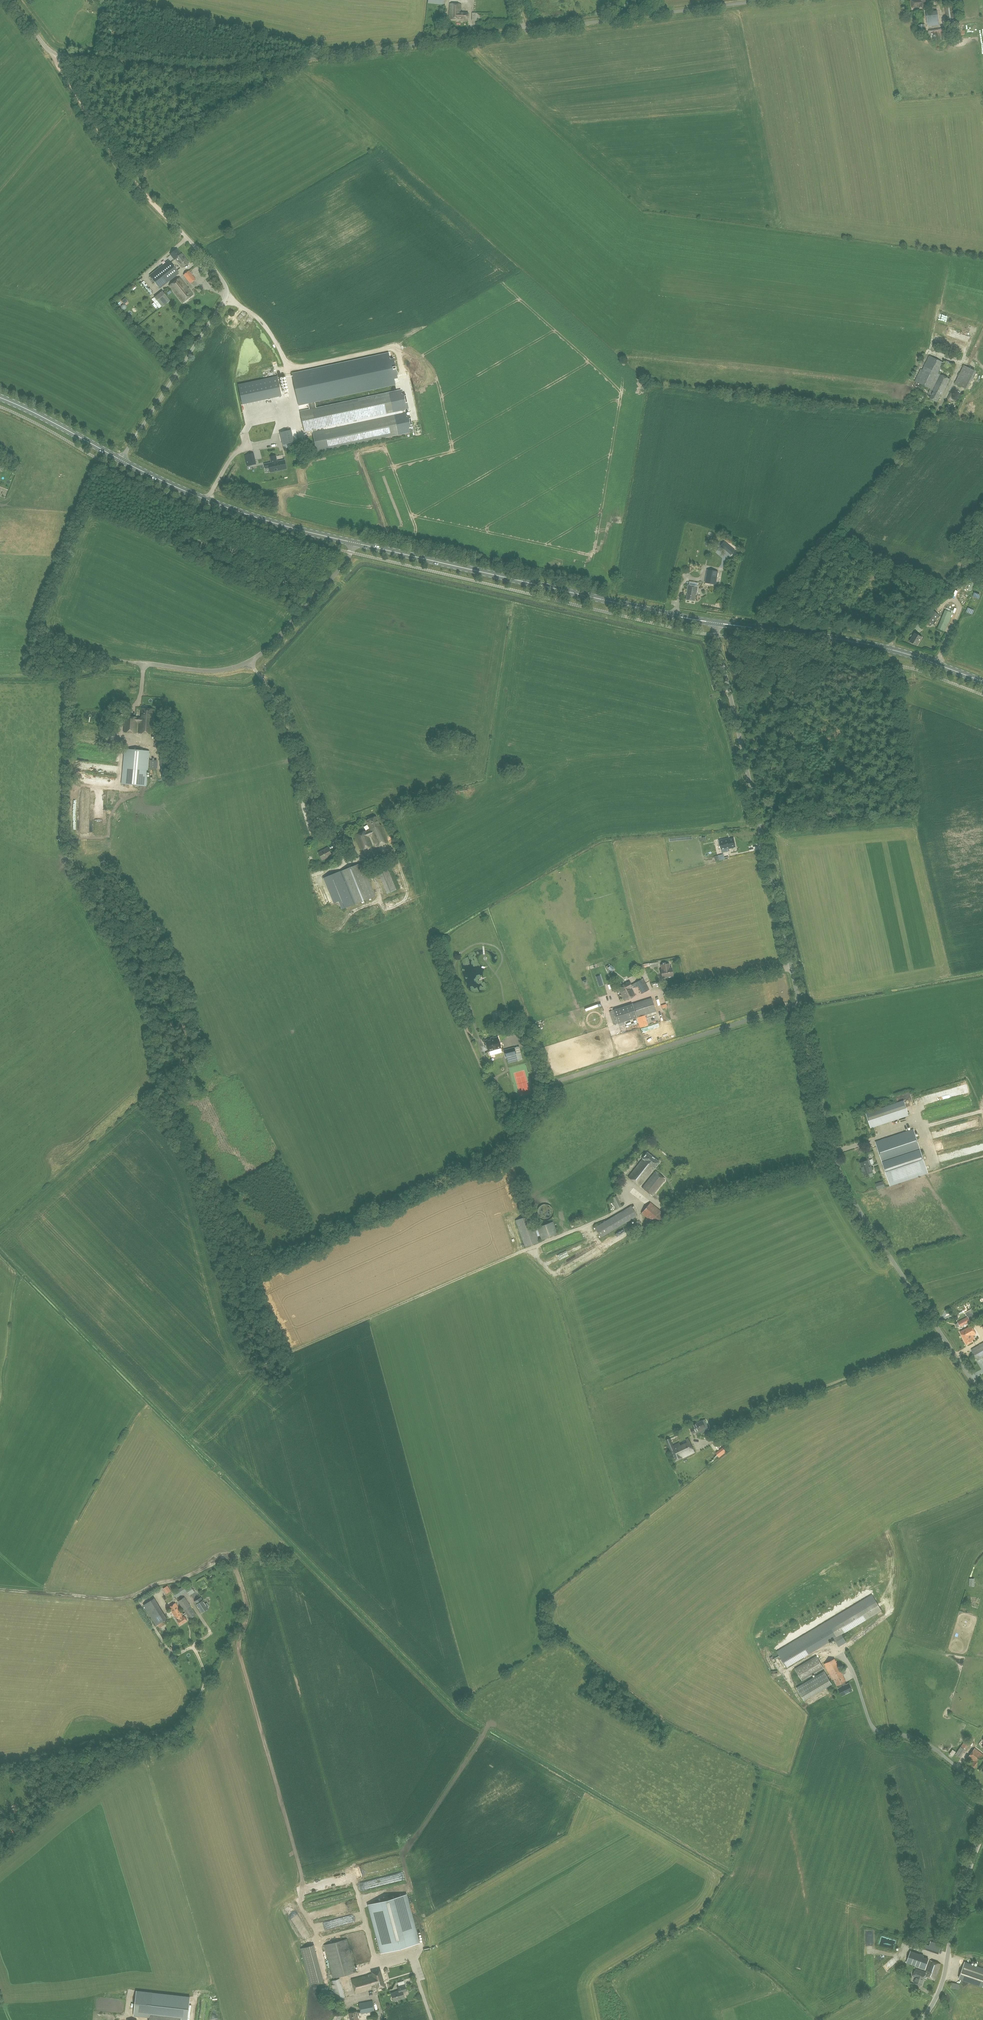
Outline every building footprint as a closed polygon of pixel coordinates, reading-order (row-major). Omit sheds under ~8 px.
[(912,1),(913,8),(920,7),(920,8),(927,7),(926,0),(918,0),(912,1)] [(450,4),(449,20),(468,21),(468,13),(461,13),(461,5),(450,4)] [(946,7),(948,21),(959,20),(957,6),(946,7)] [(927,13),(929,26),(940,25),(939,20),(938,11),(927,13)] [(936,34),(946,33),(945,28),(929,31),(930,39),(936,38),(936,34)] [(187,260),(186,258),(182,254),(176,259),(182,268),(188,263),(187,261),(187,260)] [(149,275),(157,286),(159,289),(179,274),(169,261),(149,275)] [(196,279),(189,271),(184,275),(191,283),(196,279)] [(207,282),(203,277),(202,278),(199,274),(196,276),(202,285),(207,282)] [(194,295),(186,286),(180,278),(169,286),(183,303),(194,295)] [(170,301),(163,291),(155,297),(162,307),(170,301)] [(315,402),(400,384),(393,352),(292,373),(299,405),(309,403),(311,409),(317,408),(315,402)] [(931,389),(938,374),(944,363),(929,356),(923,370),(921,369),(915,382),(931,389)] [(967,390),(976,372),(964,366),(955,384),(967,390)] [(950,379),(938,374),(931,389),(930,390),(934,392),(931,399),(938,402),(941,395),(942,396),(950,379)] [(238,385),(242,404),(282,396),(277,376),(238,385)] [(311,409),(300,411),(304,432),(312,430),(317,452),(410,432),(401,390),(317,408),(311,409)] [(294,443),(292,431),(280,433),(283,445),(294,443)] [(257,464),(255,453),(245,455),(248,466),(257,464)] [(279,470),(277,462),(275,455),(270,457),(271,461),(273,460),(273,462),(264,464),(265,468),(269,467),(271,472),(279,470)] [(284,460),(277,462),(279,470),(286,468),(284,460)] [(724,542),(721,546),(726,551),(729,547),(724,542)] [(705,583),(716,585),(718,571),(707,569),(705,583)] [(698,586),(688,584),(687,592),(688,592),(687,600),(694,601),(696,593),(697,593),(698,586)] [(930,626),(940,615),(934,610),(924,620),(930,626)] [(945,610),(941,619),(949,622),(952,612),(945,610)] [(937,628),(945,631),(947,625),(939,622),(937,628)] [(917,646),(922,638),(915,633),(910,641),(917,646)] [(152,719),(153,709),(142,708),(141,718),(125,716),(124,732),(136,733),(137,722),(140,723),(139,733),(152,734),(153,719),(152,719)] [(121,784),(146,786),(149,751),(125,749),(121,784)] [(376,817),(367,821),(371,830),(367,831),(366,831),(355,836),(361,850),(372,845),(368,834),(371,833),(376,847),(388,842),(381,825),(380,826),(376,817)] [(726,847),(722,848),(723,852),(730,851),(729,849),(736,847),(734,839),(729,840),(729,839),(724,840),(726,847)] [(328,848),(319,853),(322,860),(332,855),(328,848)] [(387,866),(378,870),(387,894),(396,890),(387,866)] [(344,882),(341,874),(342,874),(342,873),(325,880),(326,880),(328,884),(330,883),(332,888),(345,883),(345,882),(344,882)] [(363,881),(366,880),(363,874),(354,877),(358,887),(360,891),(368,888),(366,884),(365,884),(363,881)] [(673,975),(672,968),(670,968),(669,963),(661,965),(662,969),(661,970),(662,977),(673,975)] [(630,981),(618,987),(625,1000),(635,995),(631,988),(633,987),(633,988),(638,985),(642,993),(649,989),(643,978),(631,984),(630,981)] [(656,1011),(652,998),(609,1011),(614,1025),(637,1018),(637,1017),(656,1011)] [(498,1037),(485,1041),(489,1052),(501,1048),(498,1037)] [(519,1046),(514,1048),(514,1047),(504,1050),(506,1057),(516,1054),(518,1061),(523,1060),(519,1046)] [(498,1057),(504,1056),(503,1049),(491,1051),(493,1061),(498,1061),(498,1057)] [(962,1084),(962,1087),(959,1087),(960,1093),(969,1092),(968,1083),(962,1084)] [(933,1117),(953,1111),(951,1103),(927,1110),(929,1115),(933,1114),(933,1117)] [(871,1128),(883,1124),(880,1116),(868,1120),(871,1128)] [(957,1126),(933,1132),(935,1138),(955,1133),(954,1128),(956,1127),(957,1131),(959,1130),(957,1126)] [(928,1173),(922,1154),(914,1128),(876,1141),(890,1185),(928,1173)] [(971,1140),(982,1137),(982,1131),(969,1134),(971,1140)] [(967,1136),(937,1143),(938,1149),(964,1143),(964,1142),(968,1141),(967,1136)] [(642,1158),(628,1177),(640,1186),(654,1168),(659,1162),(647,1152),(642,1158)] [(869,1159),(860,1163),(864,1175),(873,1172),(869,1159)] [(656,1171),(642,1188),(652,1195),(666,1178),(656,1171)] [(622,1206),(617,1196),(611,1198),(616,1209),(622,1206)] [(641,1213),(651,1221),(636,1231),(637,1234),(634,1236),(636,1240),(640,1238),(639,1237),(656,1225),(655,1224),(657,1223),(660,1225),(666,1218),(663,1215),(664,1214),(650,1202),(641,1213)] [(632,1206),(595,1227),(601,1237),(638,1216),(632,1206)] [(537,1236),(534,1229),(529,1215),(516,1220),(526,1247),(539,1242),(537,1236)] [(558,1233),(553,1222),(534,1229),(537,1236),(540,1235),(542,1239),(558,1233)] [(982,1303),(982,1292),(952,1308),(957,1317),(982,1303)] [(960,1327),(970,1321),(973,1320),(970,1315),(968,1316),(958,1321),(960,1327)] [(976,1333),(974,1330),(972,1325),(960,1332),(967,1344),(972,1341),(972,1340),(975,1338),(973,1335),(976,1333)] [(982,1357),(982,1343),(972,1350),(978,1360),(982,1357)] [(694,1427),(691,1429),(693,1433),(698,1431),(703,1429),(702,1427),(705,1426),(703,1420),(693,1425),(694,1427)] [(674,1445),(673,1443),(680,1440),(677,1433),(666,1438),(676,1461),(695,1452),(688,1439),(674,1445)] [(189,1596),(194,1592),(190,1585),(184,1588),(189,1596)] [(165,1588),(168,1594),(173,1592),(169,1586),(165,1588)] [(182,1587),(173,1593),(176,1598),(185,1592),(182,1587)] [(185,1612),(184,1613),(185,1615),(186,1614),(189,1619),(196,1615),(184,1597),(178,1601),(185,1612)] [(200,1598),(194,1601),(196,1604),(201,1613),(205,1610),(205,1611),(207,1610),(207,1609),(208,1608),(207,1607),(209,1606),(207,1603),(205,1604),(203,1600),(202,1600),(200,1598)] [(144,1605),(156,1625),(166,1619),(157,1606),(158,1605),(154,1599),(144,1605)] [(839,1646),(846,1642),(842,1634),(881,1611),(875,1600),(780,1656),(787,1667),(834,1639),(839,1646)] [(185,1615),(184,1613),(183,1614),(176,1603),(169,1608),(180,1625),(187,1621),(184,1616),(185,1615)] [(795,1669),(802,1681),(824,1668),(816,1656),(795,1669)] [(824,1664),(832,1680),(834,1679),(837,1686),(839,1685),(840,1688),(839,1688),(843,1695),(853,1690),(849,1683),(846,1685),(845,1682),(846,1681),(843,1674),(846,1672),(845,1669),(841,1671),(835,1658),(824,1664)] [(802,1696),(830,1680),(824,1671),(797,1688),(802,1696)] [(820,1701),(832,1694),(828,1687),(824,1689),(823,1688),(816,1692),(817,1694),(815,1695),(817,1699),(819,1698),(820,1701)] [(955,1746),(960,1750),(963,1747),(965,1749),(969,1743),(964,1739),(960,1745),(958,1743),(955,1746)] [(958,1756),(963,1758),(967,1750),(963,1747),(958,1756)] [(971,1764),(976,1768),(982,1758),(982,1754),(975,1748),(968,1757),(974,1761),(971,1764)] [(325,1880),(328,1890),(349,1884),(346,1875),(325,1880)] [(368,1904),(381,1953),(419,1943),(406,1894),(368,1904)] [(288,1910),(292,1916),(297,1913),(293,1907),(288,1910)] [(355,1972),(347,1939),(324,1945),(333,1978),(355,1972)] [(313,1945),(300,1948),(310,1984),(322,1981),(313,1945)] [(924,1956),(910,1951),(906,1963),(925,1969),(929,1960),(923,1958),(924,1956)] [(930,1960),(926,1972),(925,1975),(936,1979),(941,1963),(930,1960)] [(962,1960),(958,1972),(982,1980),(982,1977),(982,1967),(962,1960)] [(372,1973),(351,1979),(356,1994),(377,1988),(377,1989),(385,1987),(380,1969),(372,1972),(372,1973)] [(913,1976),(915,1977),(913,1983),(922,1986),(925,1975),(926,1972),(916,1969),(913,1976)] [(339,1978),(336,1979),(330,1981),(332,1985),(332,1988),(334,1988),(335,1991),(333,1991),(328,1990),(324,1995),(325,2000),(331,2001),(334,1997),(335,1997),(335,1998),(337,1997),(337,1999),(345,1997),(339,1978)] [(403,1993),(406,1991),(404,1985),(397,1987),(398,1989),(396,1989),(397,1992),(391,1994),(393,2001),(405,1998),(403,1993)] [(182,2019),(188,2019),(191,1997),(136,1990),(133,2015),(149,2017),(149,2019),(181,2019),(182,2019)] [(374,2011),(375,2015),(380,2015),(379,2009),(374,2010),(372,2000),(359,2003),(360,2012),(357,2012),(357,2011),(349,2012),(350,2019),(358,2019),(358,2018),(361,2017),(361,2013),(374,2011)]
